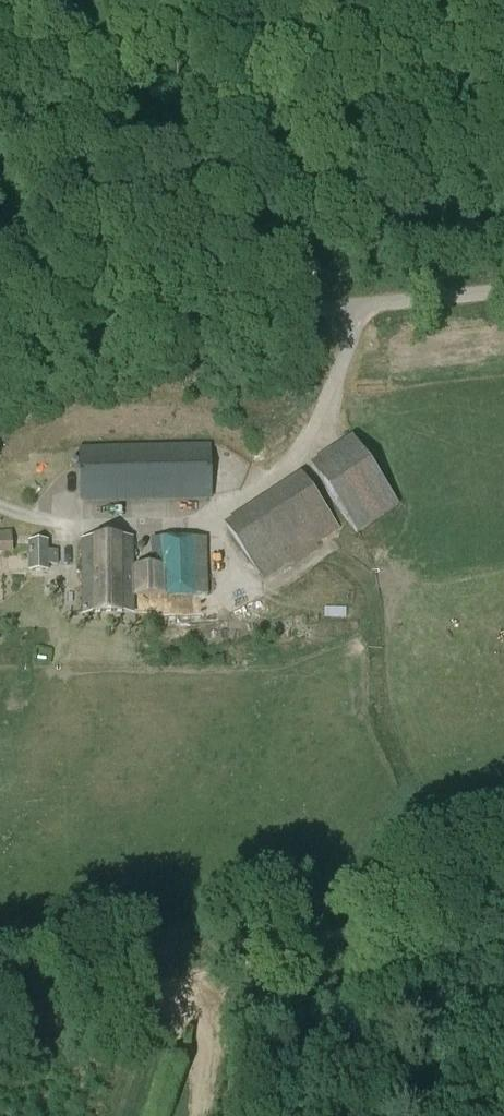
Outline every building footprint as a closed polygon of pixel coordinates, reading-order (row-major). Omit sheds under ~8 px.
[(358,535),(377,521),(399,505),(351,436),(310,465),(358,535)] [(211,444),(103,447),(80,447),(82,501),(212,498),(211,444)] [(340,527),(309,483),(301,473),(224,526),(263,581),(340,527)] [(13,553),(12,530),(0,531),(0,554),(13,553)] [(153,566),(133,566),(133,596),(208,594),(206,539),(152,539),(153,566)] [(133,566),(132,540),(82,541),(83,612),(134,612),(133,596),(133,566)] [(57,565),(57,550),(48,550),(48,541),(28,542),(29,572),(48,571),(48,565),(57,565)]
